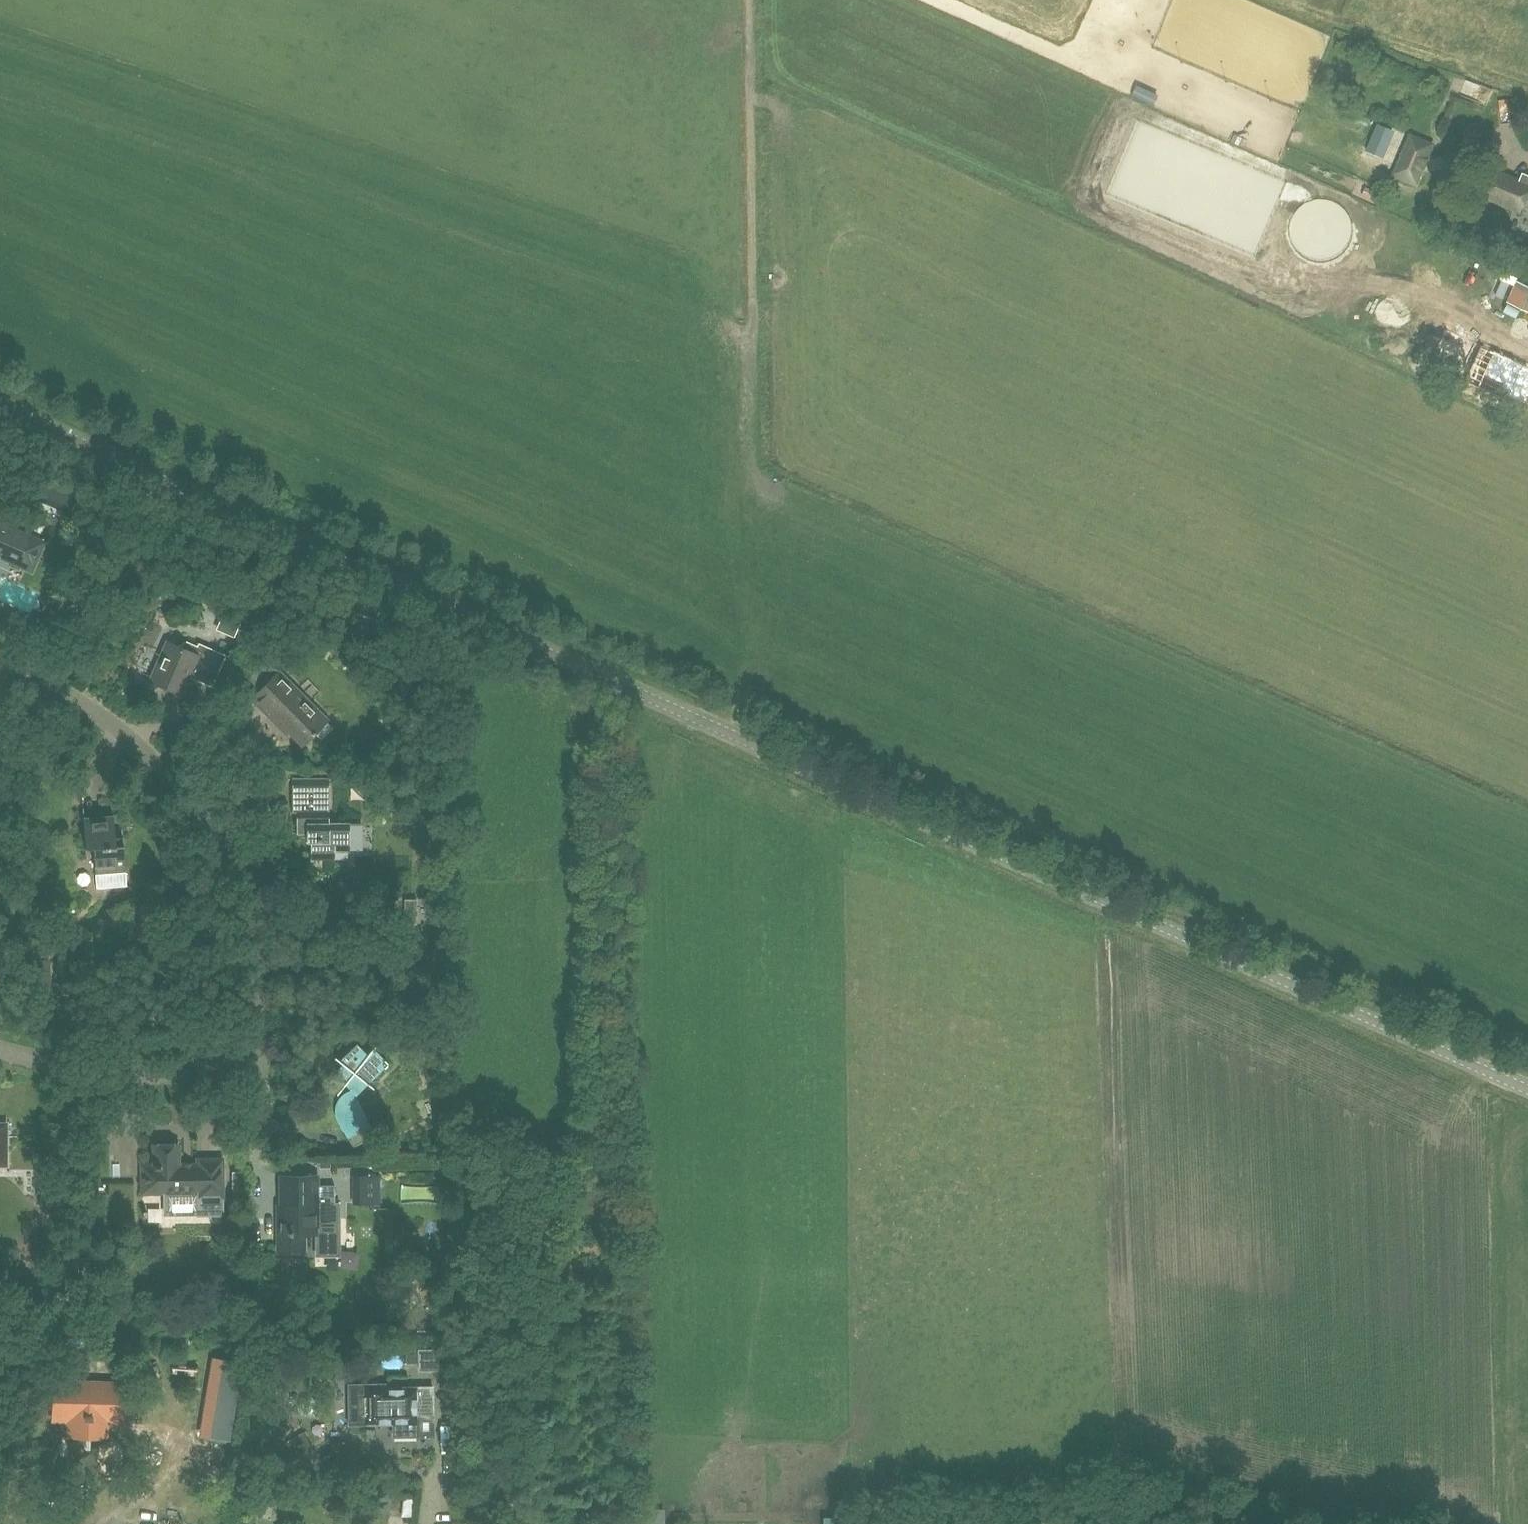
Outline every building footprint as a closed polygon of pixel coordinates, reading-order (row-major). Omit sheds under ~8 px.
[(1479,344),(1458,335),(1441,371),(1527,410),(1527,367),(1479,344)] [(45,480),(38,497),(70,511),(78,494),(45,480)] [(43,542),(0,524),(0,556),(31,569),(43,542)] [(234,637),(241,619),(224,612),(216,630),(234,637)] [(336,621),(332,633),(343,638),(348,627),(336,621)] [(198,645),(187,641),(183,642),(181,647),(168,642),(151,680),(181,694),(189,677),(212,687),(227,655),(199,643),(198,645)] [(307,704),(295,693),(297,691),(275,669),(286,658),(277,649),(248,678),(278,708),(270,717),(281,728),(283,725),(303,745),(328,720),(310,702),(307,704)] [(350,824),(330,824),(330,780),(293,779),(293,813),(297,813),(297,834),(311,834),(310,859),(335,859),(335,851),(349,851),(361,851),(362,824),(350,824)] [(116,837),(114,815),(84,817),(86,849),(94,849),(98,889),(128,886),(123,836),(116,837)] [(400,912),(412,913),(414,901),(401,899),(400,912)] [(367,1055),(357,1043),(339,1061),(343,1064),(337,1070),(347,1080),(344,1084),(351,1090),(348,1092),(346,1093),(343,1095),(340,1098),(339,1099),(338,1101),(337,1103),(336,1105),(336,1108),(336,1110),(336,1112),(336,1114),(336,1116),(337,1117),(337,1119),(338,1121),(339,1124),(348,1138),(372,1127),(356,1095),(388,1063),(372,1047),(367,1055)] [(371,1144),(368,1146),(355,1151),(358,1156),(364,1156),(372,1155),(375,1153),(371,1144)] [(142,1165),(143,1187),(165,1187),(165,1195),(165,1214),(199,1214),(199,1198),(221,1198),(221,1215),(222,1215),(222,1197),(223,1197),(222,1159),(198,1160),(198,1162),(198,1168),(179,1169),(178,1163),(178,1145),(154,1145),(154,1165),(142,1165)] [(362,1202),(380,1201),(380,1174),(362,1174),(362,1202)] [(304,1250),(304,1234),(318,1234),(318,1248),(330,1248),(331,1203),(335,1203),(335,1185),(303,1185),(303,1205),(278,1205),(278,1234),(279,1250),(304,1250)] [(72,1302),(72,1292),(54,1292),(54,1302),(72,1302)] [(419,1371),(445,1371),(444,1349),(418,1350),(419,1371)] [(242,1363),(214,1359),(208,1397),(236,1402),(242,1363)] [(124,1421),(125,1382),(55,1379),(54,1419),(68,1420),(109,1421),(124,1421)] [(432,1388),(388,1388),(388,1385),(349,1386),(350,1425),(394,1424),(394,1437),(418,1436),(433,1436),(433,1415),(432,1388)] [(414,1499),(403,1498),(401,1517),(413,1517),(414,1499)]
